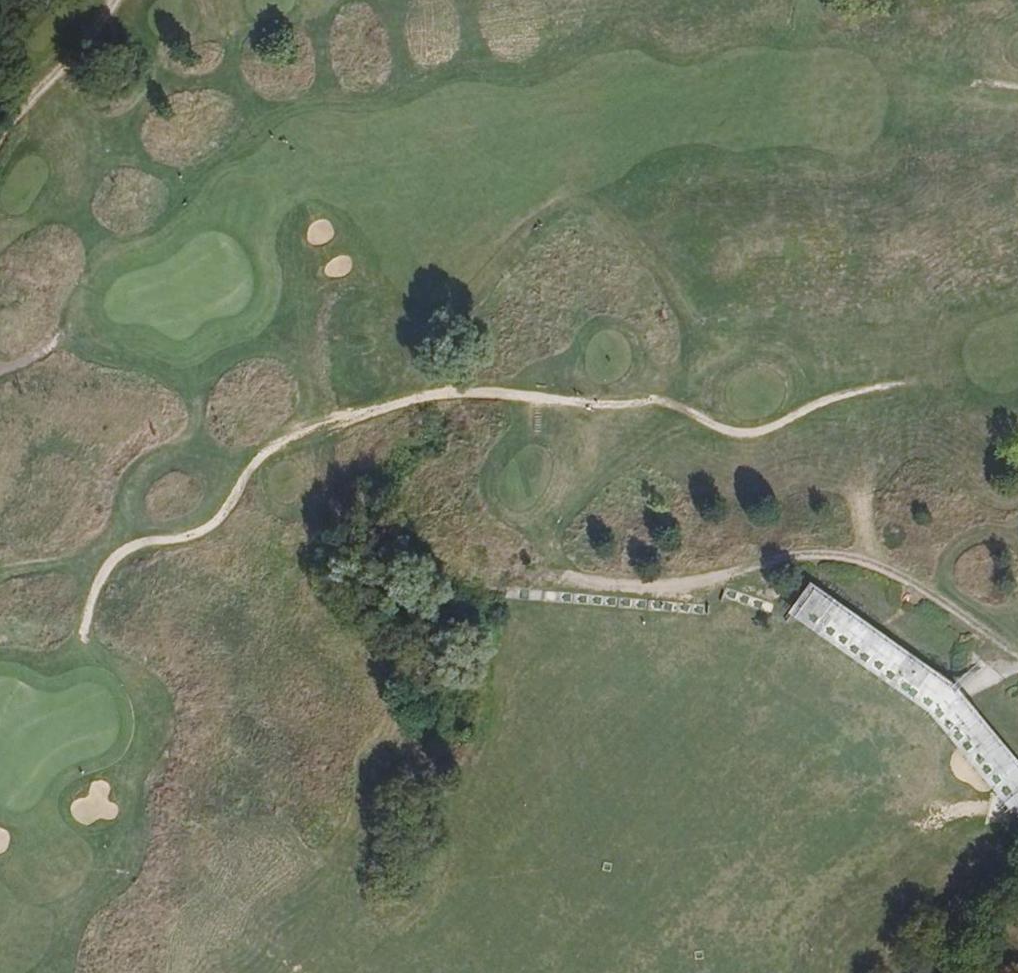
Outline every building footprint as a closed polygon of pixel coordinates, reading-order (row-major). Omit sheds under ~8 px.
[(917,702),(1004,814),(1017,803),(1017,770),(943,674),(799,585),(779,617),(917,702)] [(984,660),(949,678),(959,698),(994,680),(984,660)]
